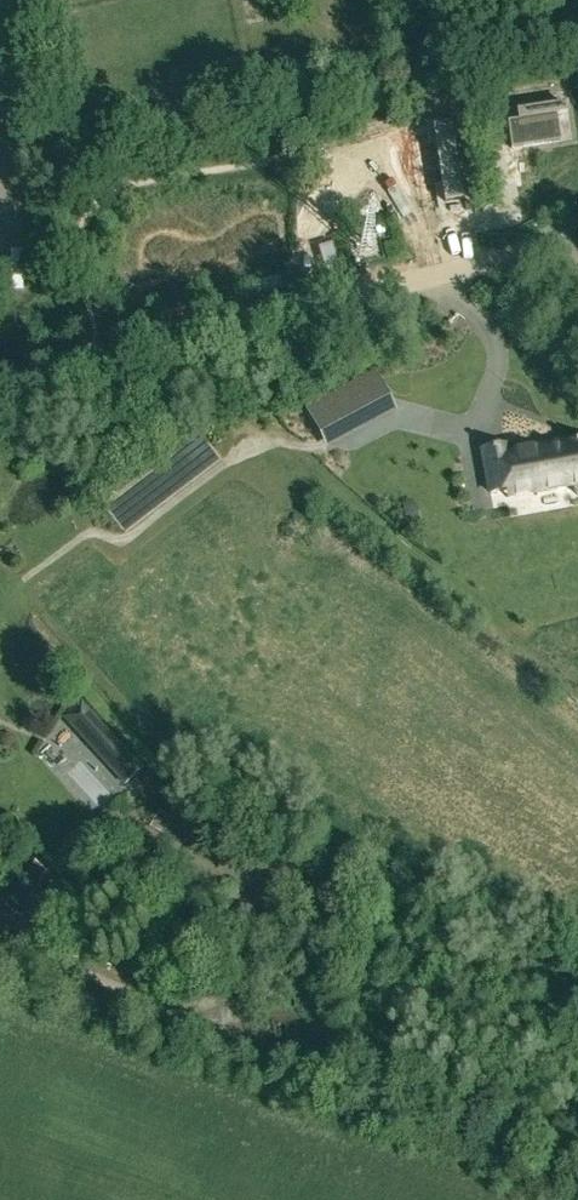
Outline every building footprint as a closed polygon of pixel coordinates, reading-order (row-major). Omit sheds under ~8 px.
[(568,104),(519,112),(520,120),(510,121),(515,149),(561,141),(558,117),(570,115),(568,104)] [(450,122),(433,124),(439,163),(457,160),(453,134),(451,121),(450,122)] [(457,160),(439,163),(445,202),(462,199),(463,199),(457,160)] [(575,442),(566,444),(555,446),(555,444),(507,453),(506,446),(483,450),(491,492),(507,490),(508,495),(509,497),(511,497),(534,492),(570,486),(577,495),(577,438),(576,439),(575,442)] [(126,782),(141,768),(108,733),(93,746),(126,782)] [(0,894),(0,895),(23,910),(47,871),(23,857),(0,894)] [(12,917),(0,912),(0,927),(8,930),(12,917)]
